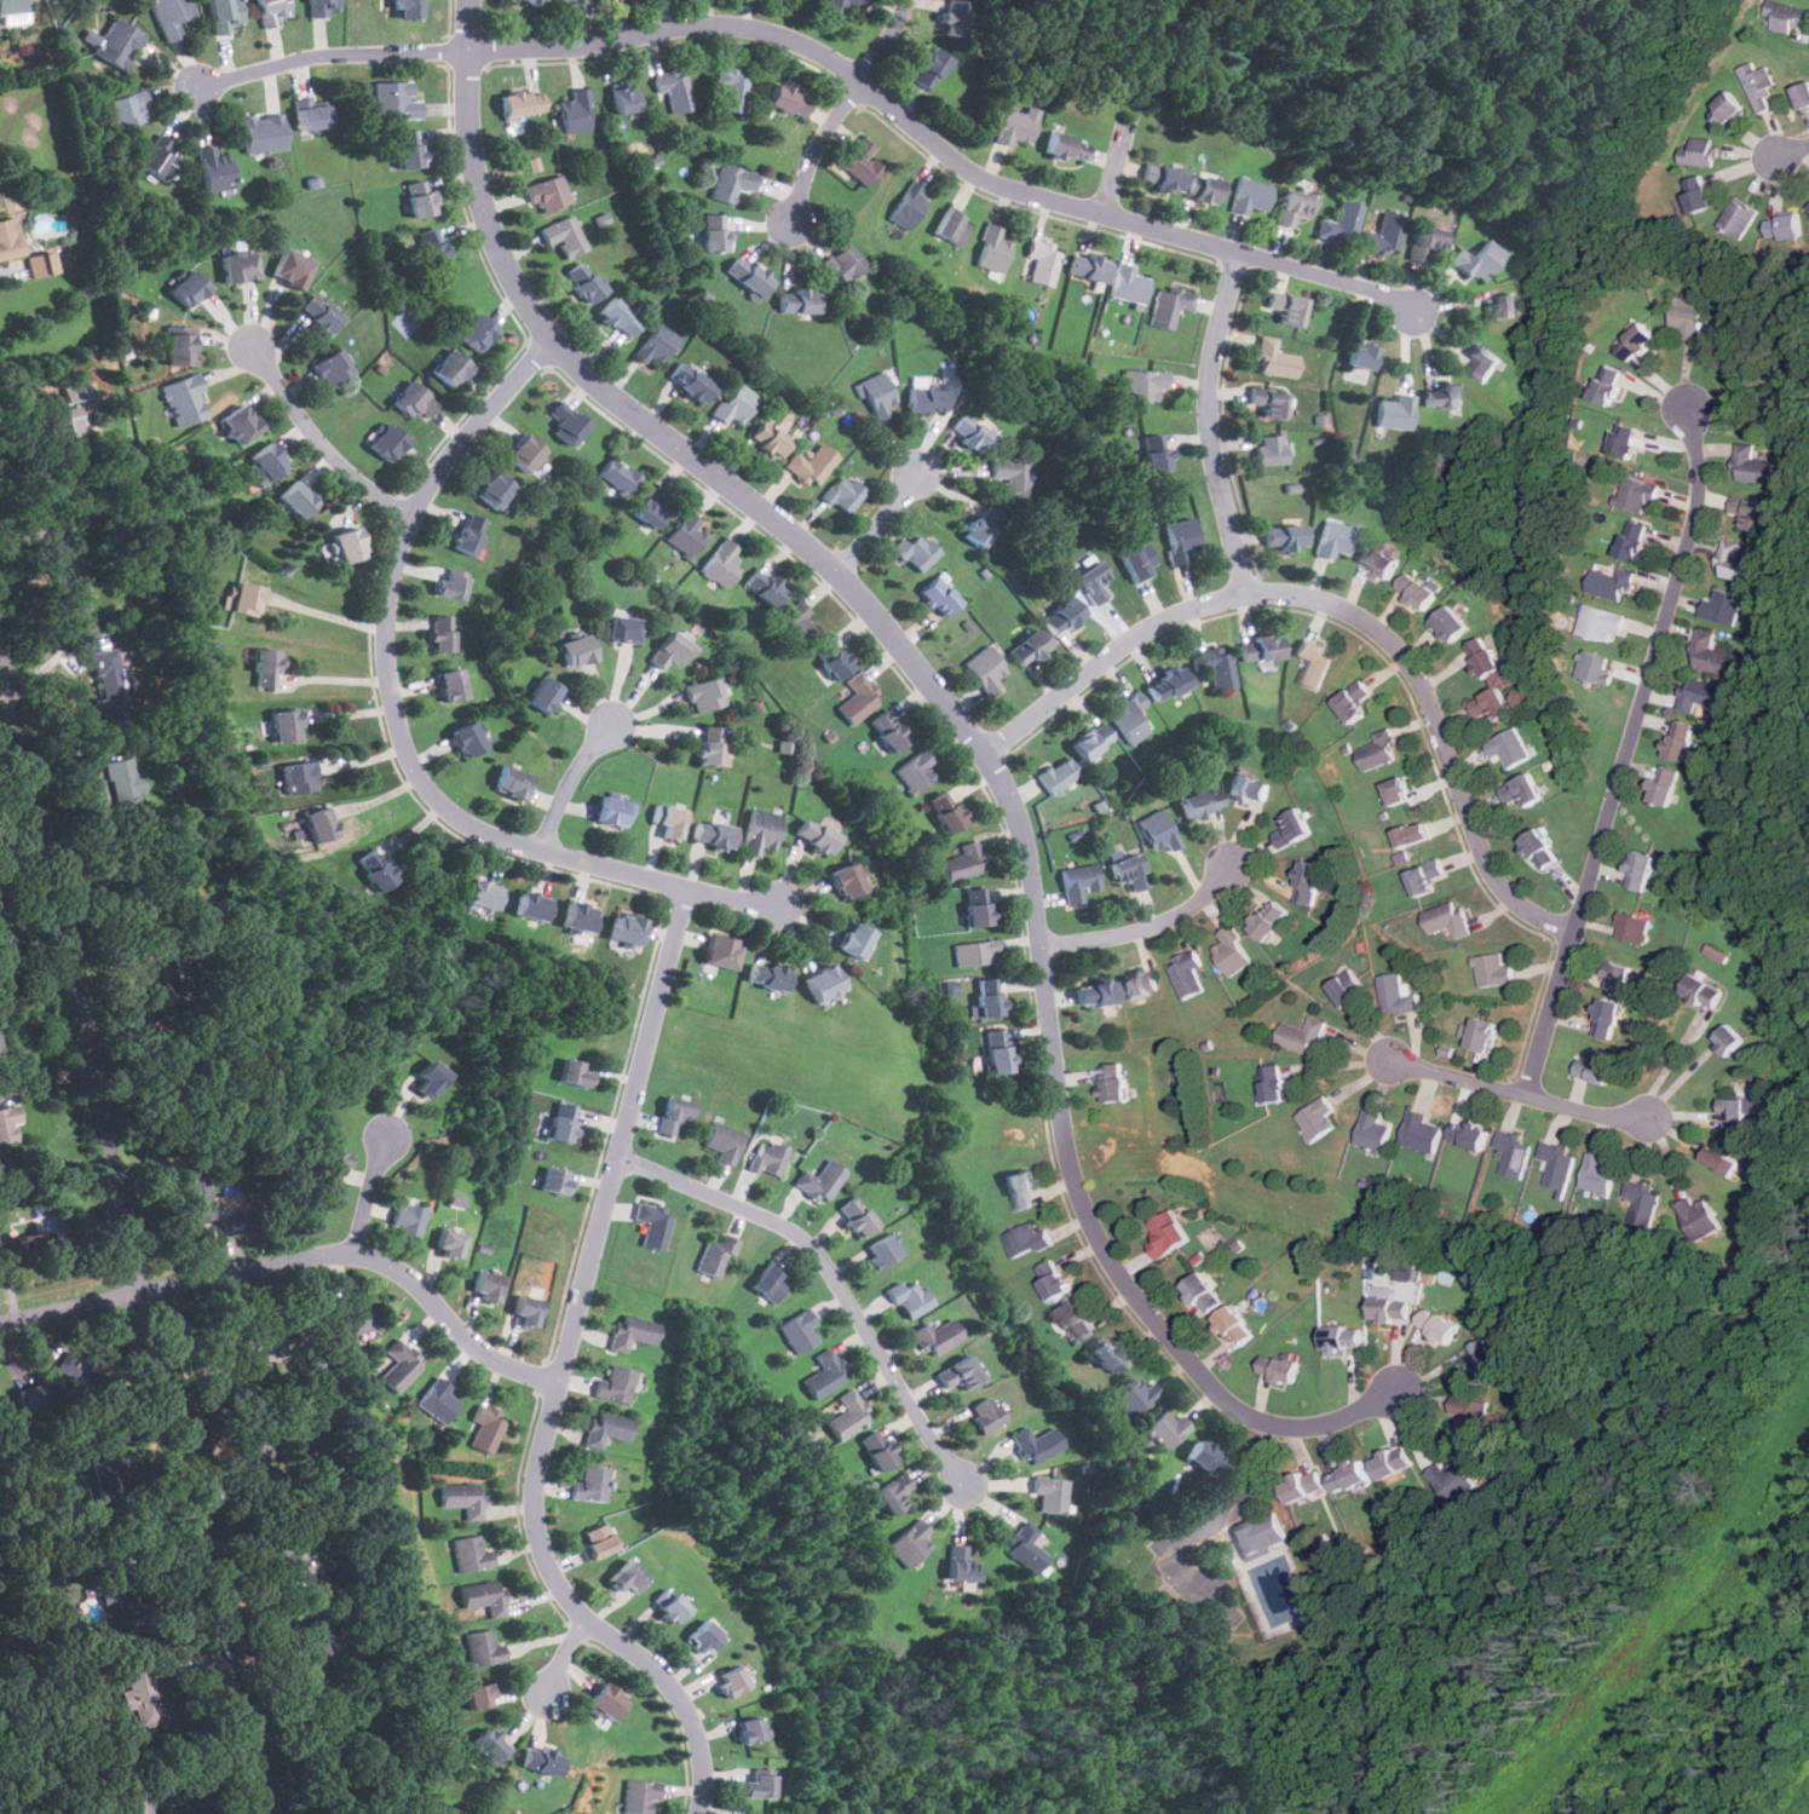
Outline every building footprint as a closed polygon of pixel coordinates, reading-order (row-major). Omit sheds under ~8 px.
[(1,13),(2,23),(29,22),(27,0),(0,0),(0,14),(1,13)] [(188,0),(149,0),(165,41),(182,35),(177,21),(194,13),(188,0)] [(236,0),(206,0),(213,33),(242,27),(236,0)] [(290,21),(286,0),(256,0),(260,27),(290,21)] [(311,17),(330,16),(329,8),(340,8),(339,0),(309,0),(311,17)] [(394,17),(421,17),(421,0),(394,0),(394,17)] [(865,0),(822,0),(818,11),(841,19),(847,4),(862,10),(865,0)] [(961,0),(946,0),(938,31),(961,38),(970,2),(961,0)] [(1774,17),(1771,28),(1792,34),(1794,23),(1808,27),(1808,9),(1773,0),(1768,0),(1764,15),(1774,17)] [(145,35),(113,16),(100,38),(86,29),(79,42),(125,69),(145,35)] [(1200,58),(1205,40),(1189,36),(1185,53),(1200,58)] [(951,58),(929,45),(910,77),(931,91),(951,58)] [(1240,53),(1238,71),(1256,74),(1258,51),(1252,50),(1251,54),(1240,53)] [(1776,85),(1768,67),(1757,71),(1752,62),(1739,69),(1761,114),(1775,106),(1767,90),(1776,85)] [(741,113),(748,74),(716,68),(714,83),(722,86),(719,109),(741,113)] [(666,91),(670,113),(692,108),(685,73),(675,75),(674,69),(652,74),(657,93),(666,91)] [(403,111),(403,117),(421,117),(420,99),(413,99),(413,81),(373,82),(374,113),(403,111)] [(807,105),(797,103),(801,91),(774,82),(767,104),(803,116),(807,105)] [(1804,111),(1808,110),(1808,84),(1797,88),(1804,111)] [(615,113),(638,110),(635,86),(612,87),(615,113)] [(570,90),(571,99),(559,102),(563,133),(590,131),(586,88),(570,90)] [(1726,123),(1744,108),(1727,90),(1710,106),(1726,123)] [(106,98),(111,127),(148,121),(143,92),(106,98)] [(502,115),(543,115),(543,92),(502,92),(502,115)] [(309,105),(307,98),(296,100),(300,131),(330,126),(327,103),(309,105)] [(1024,113),(1003,106),(993,139),(1010,145),(1013,138),(1030,143),(1041,110),(1026,105),(1024,113)] [(287,149),(284,113),(242,116),(244,152),(287,149)] [(396,131),(401,168),(422,166),(419,128),(396,131)] [(1078,137),(1050,131),(1045,152),(1084,162),(1088,148),(1076,145),(1078,137)] [(162,180),(184,151),(160,133),(137,162),(162,180)] [(868,188),(882,168),(868,156),(875,146),(860,136),(839,163),(868,188)] [(1692,146),(1681,146),(1681,163),(1717,165),(1718,139),(1692,138),(1692,146)] [(235,186),(229,154),(214,156),(212,144),(196,146),(204,192),(235,186)] [(1186,172),(1147,160),(1140,182),(1180,194),(1186,172)] [(710,197),(733,203),(737,188),(753,192),(759,173),(719,162),(710,197)] [(1186,195),(1215,205),(1222,182),(1194,172),(1186,195)] [(535,214),(570,202),(560,174),(525,185),(535,214)] [(1694,214),(1716,206),(1705,174),(1682,182),(1694,214)] [(1246,213),(1249,206),(1266,211),(1272,185),(1239,177),(1231,208),(1246,213)] [(430,178),(405,184),(414,218),(438,212),(430,178)] [(887,217),(908,230),(927,200),(917,194),(921,186),(912,180),(887,217)] [(1292,226),(1296,213),(1310,217),(1317,195),(1285,186),(1277,221),(1292,226)] [(1740,238),(1758,212),(1735,196),(1717,223),(1740,238)] [(1317,236),(1354,243),(1362,203),(1340,198),(1335,220),(1320,218),(1317,236)] [(958,246),(972,223),(946,208),(933,230),(958,246)] [(1360,244),(1395,255),(1407,217),(1383,209),(1377,232),(1364,229),(1360,244)] [(703,250),(726,250),(726,213),(703,213),(703,250)] [(546,246),(558,241),(565,259),(587,248),(571,214),(538,229),(546,246)] [(1767,217),(1769,241),(1807,237),(1804,214),(1767,217)] [(22,255),(13,217),(0,219),(0,260),(22,255)] [(973,264),(1001,272),(1012,242),(998,237),(1002,228),(987,223),(973,264)] [(1424,261),(1429,247),(1442,250),(1448,232),(1419,224),(1408,257),(1424,261)] [(428,269),(449,260),(437,226),(416,234),(428,269)] [(1035,259),(1029,281),(1052,286),(1061,246),(1031,238),(1026,257),(1035,259)] [(1451,259),(1480,283),(1505,253),(1486,238),(1473,257),(1462,247),(1451,259)] [(866,263),(845,241),(823,263),(845,284),(866,263)] [(300,289),(313,260),(284,247),(271,275),(300,289)] [(1105,282),(1111,258),(1073,249),(1068,273),(1105,282)] [(57,272),(51,250),(27,258),(31,278),(57,272)] [(221,253),(224,282),(257,278),(254,250),(221,253)] [(773,281),(741,252),(726,269),(757,298),(773,281)] [(605,290),(583,259),(565,271),(587,304),(605,290)] [(1134,275),(1135,266),(1117,261),(1110,296),(1143,304),(1148,277),(1134,275)] [(168,289),(188,309),(209,287),(190,267),(168,289)] [(1148,323),(1171,329),(1176,307),(1192,311),(1196,294),(1158,286),(1148,323)] [(779,312),(818,312),(818,288),(779,288),(779,312)] [(1304,296),(1268,292),(1267,307),(1280,309),(1279,323),(1301,326),(1304,296)] [(1672,327),(1682,328),(1682,336),(1701,339),(1704,294),(1675,292),(1672,327)] [(301,307),(327,334),(341,319),(316,293),(301,307)] [(1519,317),(1519,294),(1496,294),(1496,317),(1519,317)] [(598,311),(626,336),(634,328),(626,319),(632,312),(613,295),(598,311)] [(457,333),(477,352),(499,330),(479,311),(457,333)] [(1617,347),(1634,363),(1660,335),(1642,319),(1617,347)] [(644,364),(651,357),(658,363),(680,340),(661,322),(632,353),(644,364)] [(194,365),(195,326),(168,326),(168,364),(194,365)] [(1295,378),(1298,356),(1275,352),(1278,339),(1260,336),(1255,373),(1295,378)] [(1378,349),(1353,341),(1347,363),(1372,370),(1378,349)] [(1471,372),(1487,384),(1504,358),(1480,341),(1470,353),(1480,359),(1471,372)] [(353,373),(338,347),(311,363),(327,390),(353,373)] [(431,370),(451,388),(473,367),(453,347),(431,370)] [(715,385),(679,359),(667,378),(703,403),(715,385)] [(1591,398),(1613,407),(1626,370),(1605,362),(1591,398)] [(897,399),(882,370),(859,381),(877,420),(888,414),(885,405),(897,399)] [(1157,387),(1168,387),(1168,370),(1122,370),(1122,401),(1157,401),(1157,387)] [(209,415),(195,374),(161,386),(174,427),(209,415)] [(67,403),(94,395),(88,375),(61,384),(67,403)] [(438,404),(410,380),(392,402),(409,416),(415,409),(426,417),(438,404)] [(725,424),(728,416),(742,425),(759,397),(734,381),(713,415),(725,424)] [(909,411),(945,411),(945,388),(924,388),(924,384),(909,384),(909,411)] [(1465,385),(1424,385),(1424,408),(1465,408),(1465,385)] [(1261,404),(1261,417),(1286,417),(1286,390),(1249,390),(1249,404),(1261,404)] [(1394,402),(1378,399),(1375,426),(1410,430),(1413,396),(1395,393),(1394,402)] [(549,413),(559,421),(552,430),(571,447),(589,425),(560,399),(549,413)] [(261,428),(242,402),(219,420),(240,445),(261,428)] [(51,439),(82,432),(76,404),(44,411),(51,439)] [(951,427),(980,454),(995,438),(964,411),(951,427)] [(749,439),(776,460),(791,439),(765,419),(749,439)] [(369,447),(392,462),(408,438),(386,422),(369,447)] [(1636,459),(1643,428),(1620,422),(1612,453),(1636,459)] [(506,454),(524,472),(546,451),(526,433),(506,454)] [(1143,436),(1147,472),(1173,470),(1169,433),(1143,436)] [(1257,463),(1287,463),(1287,436),(1257,436),(1257,463)] [(269,480),(289,466),(271,440),(250,455),(269,480)] [(1755,444),(1735,442),(1733,479),(1775,483),(1776,460),(1752,459),(1755,444)] [(794,451),(784,466),(814,488),(837,455),(819,443),(807,461),(794,451)] [(597,473),(626,496),(640,478),(611,455),(597,473)] [(1026,499),(1027,461),(991,460),(991,477),(1003,477),(1003,497),(1026,499)] [(474,495),(497,509),(514,485),(492,470),(474,495)] [(865,491),(842,471),(822,494),(845,514),(865,491)] [(1646,512),(1648,500),(1658,502),(1661,485),(1625,476),(1618,505),(1646,512)] [(278,496),(300,518),(317,501),(295,479),(278,496)] [(666,494),(651,484),(630,512),(656,530),(667,513),(657,506),(666,494)] [(1744,514),(1742,528),(1767,531),(1770,501),(1732,496),(1729,513),(1744,514)] [(981,547),(1002,517),(985,505),(964,535),(981,547)] [(664,539),(689,558),(707,536),(696,526),(701,522),(687,511),(664,539)] [(453,547),(473,554),(486,520),(466,512),(453,547)] [(1187,562),(1185,552),(1199,549),(1192,518),(1162,524),(1171,565),(1187,562)] [(1315,553),(1332,558),(1335,551),(1348,554),(1356,526),(1325,518),(1315,553)] [(1618,554),(1641,563),(1653,526),(1629,519),(1618,554)] [(1266,547),(1306,547),(1306,525),(1266,525),(1266,547)] [(367,555),(359,526),(333,535),(341,563),(367,555)] [(918,574),(939,552),(918,531),(908,542),(901,536),(892,547),(918,574)] [(1755,586),(1762,563),(1738,555),(1742,542),(1724,536),(1713,572),(1755,586)] [(738,548),(722,539),(699,571),(725,588),(743,564),(732,557),(738,548)] [(1150,568),(1157,564),(1145,542),(1119,555),(1135,583),(1152,574),(1150,568)] [(1393,581),(1404,563),(1370,542),(1359,562),(1393,581)] [(1101,582),(1108,576),(1095,560),(1075,578),(1098,605),(1111,594),(1101,582)] [(772,609),(788,591),(759,565),(743,583),(772,609)] [(1626,603),(1636,572),(1618,566),(1615,574),(1594,568),(1586,591),(1626,603)] [(1428,611),(1441,593),(1410,570),(1396,587),(1428,611)] [(463,600),(467,578),(447,574),(445,580),(434,577),(431,593),(463,600)] [(945,618),(962,601),(937,575),(918,592),(945,618)] [(264,587),(236,581),(231,610),(258,615),(264,587)] [(1704,616),(1736,626),(1745,595),(1712,587),(1704,616)] [(1058,639),(1087,615),(1070,595),(1041,620),(1058,639)] [(797,649),(816,629),(805,618),(811,611),(797,599),(772,623),(797,649)] [(1614,630),(1624,633),(1629,615),(1585,603),(1577,632),(1611,641),(1614,630)] [(1474,626),(1448,604),(1433,622),(1457,644),(1474,626)] [(454,651),(454,615),(430,615),(430,651),(454,651)] [(606,638),(636,644),(641,620),(611,615),(606,638)] [(1008,650),(1022,668),(1052,645),(1038,627),(1008,650)] [(1729,675),(1735,653),(1712,647),(1716,633),(1699,628),(1689,664),(1729,675)] [(696,647),(670,629),(649,660),(662,670),(670,660),(681,667),(696,647)] [(559,641),(565,668),(595,660),(589,634),(559,641)] [(812,650),(836,680),(854,664),(830,634),(812,650)] [(1469,645),(1486,680),(1506,669),(1490,634),(1469,645)] [(1308,660),(1298,681),(1320,690),(1335,657),(1324,653),(1326,647),(1302,637),(1295,653),(1308,660)] [(1240,638),(1240,660),(1283,660),(1283,638),(1240,638)] [(986,698),(1002,689),(996,679),(1006,673),(990,645),(963,660),(986,698)] [(92,699),(96,722),(123,718),(114,647),(91,651),(98,698),(92,699)] [(1194,669),(1209,667),(1214,691),(1235,686),(1229,652),(1217,653),(1216,647),(1191,652),(1194,669)] [(255,650),(255,686),(277,686),(277,650),(255,650)] [(1608,684),(1615,658),(1583,650),(1575,675),(1608,684)] [(1158,704),(1191,684),(1179,664),(1147,686),(1158,704)] [(445,702),(467,697),(461,668),(439,673),(445,702)] [(842,681),(853,696),(839,707),(852,724),(882,701),(858,669),(842,681)] [(526,701),(548,713),(563,689),(541,675),(526,701)] [(685,685),(693,714),(725,704),(716,676),(685,685)] [(1695,715),(1698,703),(1722,708),(1727,686),(1687,676),(1678,712),(1695,715)] [(1362,701),(1373,692),(1362,678),(1333,701),(1353,724),(1370,710),(1362,701)] [(1476,718),(1490,712),(1496,722),(1515,712),(1500,685),(1468,703),(1476,718)] [(1148,732),(1135,712),(1145,704),(1136,691),(1107,710),(1129,745),(1148,732)] [(909,741),(887,708),(869,721),(889,753),(909,741)] [(272,710),(272,739),(300,739),(300,710),(272,710)] [(449,731),(462,759),(486,748),(473,720),(449,731)] [(1113,739),(1100,720),(1071,742),(1085,761),(1113,739)] [(1699,725),(1676,720),(1667,755),(1690,761),(1699,725)] [(722,764),(722,726),(699,726),(699,764),(722,764)] [(1484,742),(1492,759),(1502,754),(1508,768),(1532,758),(1517,726),(1484,742)] [(1373,733),(1377,742),(1355,749),(1364,771),(1401,758),(1390,727),(1373,733)] [(927,767),(933,761),(921,748),(893,772),(914,796),(935,778),(927,767)] [(1036,777),(1049,795),(1079,773),(1065,755),(1036,777)] [(142,818),(138,773),(131,773),(131,758),(108,760),(113,820),(142,818)] [(317,790),(313,761),(284,764),(287,794),(317,790)] [(492,790),(524,800),(531,774),(500,765),(492,790)] [(1673,806),(1684,772),(1661,766),(1652,800),(1673,806)] [(1231,795),(1269,804),(1272,790),(1257,788),(1260,777),(1235,772),(1231,795)] [(1505,805),(1522,797),(1527,808),(1545,800),(1533,772),(1498,788),(1505,805)] [(1383,783),(1392,805),(1416,796),(1408,774),(1383,783)] [(1182,796),(1188,818),(1197,816),(1198,818),(1209,814),(1206,810),(1226,802),(1221,788),(1205,794),(1204,789),(1182,796)] [(968,823),(949,789),(928,800),(947,834),(968,823)] [(597,822),(626,827),(630,801),(600,796),(597,822)] [(663,837),(680,840),(685,808),(655,804),(651,822),(664,824),(663,837)] [(338,835),(328,806),(305,814),(315,843),(338,835)] [(1281,816),(1286,827),(1273,833),(1280,850),(1314,835),(1303,807),(1281,816)] [(759,856),(761,846),(774,850),(782,814),(750,808),(741,852),(759,856)] [(1169,851),(1180,846),(1162,808),(1140,818),(1153,850),(1166,843),(1169,851)] [(736,829),(697,818),(691,840),(730,850),(736,829)] [(795,840),(831,851),(837,830),(801,819),(795,840)] [(1434,839),(1430,820),(1395,830),(1400,847),(1434,839)] [(1523,840),(1549,870),(1565,857),(1539,827),(1523,840)] [(960,845),(962,856),(941,860),(945,881),(984,874),(976,841),(960,845)] [(356,859),(378,892),(396,880),(375,847),(356,859)] [(1658,856),(1636,850),(1626,887),(1648,893),(1658,856)] [(1151,886),(1137,852),(1111,863),(1118,883),(1128,880),(1133,892),(1151,886)] [(1436,889),(1433,877),(1446,873),(1441,858),(1406,871),(1416,897),(1436,889)] [(1294,899),(1315,906),(1329,866),(1306,859),(1294,899)] [(830,871),(841,900),(865,891),(854,862),(830,871)] [(1066,905),(1084,903),(1082,892),(1100,889),(1096,864),(1060,869),(1066,905)] [(501,887),(471,879),(465,902),(496,910),(501,887)] [(967,926),(991,926),(991,888),(967,888),(967,926)] [(551,898),(520,891),(515,915),(546,922),(551,898)] [(1421,910),(1427,933),(1452,926),(1454,938),(1471,933),(1462,898),(1421,910)] [(1294,914),(1277,899),(1251,927),(1267,941),(1294,914)] [(561,928),(590,934),(597,906),(568,900),(561,928)] [(1646,944),(1653,918),(1620,911),(1614,935),(1646,944)] [(647,921),(616,912),(609,938),(640,946),(647,921)] [(860,960),(875,933),(852,920),(837,948),(860,960)] [(1219,932),(1223,943),(1215,948),(1228,977),(1254,964),(1234,925),(1219,932)] [(703,962),(734,969),(742,941),(710,934),(703,962)] [(991,952),(998,951),(997,940),(952,944),(954,966),(992,963),(991,952)] [(1185,1001),(1205,991),(1196,969),(1203,966),(1196,950),(1168,962),(1185,1001)] [(1477,987),(1516,981),(1514,964),(1504,966),(1502,952),(1473,957),(1477,987)] [(747,981),(785,994),(791,972),(753,960),(747,981)] [(1635,967),(1612,962),(1607,985),(1630,990),(1635,967)] [(846,989),(833,963),(805,978),(818,1003),(846,989)] [(1159,992),(1151,968),(1124,978),(1131,1001),(1159,992)] [(1364,998),(1358,989),(1360,986),(1350,971),(1330,983),(1346,1009),(1364,998)] [(1422,1009),(1419,992),(1412,994),(1411,984),(1404,985),(1401,973),(1378,975),(1383,1015),(1422,1009)] [(998,977),(975,980),(981,1018),(1004,1015),(998,977)] [(1722,981),(1688,977),(1686,1000),(1719,1004),(1722,981)] [(1116,1004),(1116,983),(1077,983),(1077,1004),(1116,1004)] [(1594,1033),(1617,1040),(1625,1003),(1603,997),(1594,1033)] [(1277,1042),(1315,1058),(1329,1023),(1312,1017),(1307,1029),(1284,1020),(1277,1042)] [(1502,1023),(1476,1018),(1471,1048),(1497,1052),(1502,1023)] [(1747,1040),(1730,1023),(1715,1038),(1732,1055),(1747,1040)] [(1008,1029),(984,1031),(989,1075),(1013,1072),(1008,1029)] [(1580,1055),(1574,1075),(1613,1084),(1620,1059),(1598,1053),(1597,1059),(1580,1055)] [(583,1064),(564,1059),(558,1079),(590,1088),(594,1075),(582,1071),(583,1064)] [(448,1077),(430,1060),(416,1073),(424,1081),(416,1089),(428,1100),(448,1077)] [(1110,1104),(1131,1100),(1125,1063),(1102,1066),(1110,1104)] [(1291,1100),(1286,1064),(1262,1067),(1267,1104),(1291,1100)] [(1329,1115),(1336,1110),(1325,1095),(1295,1116),(1313,1142),(1337,1125),(1329,1115)] [(676,1123),(687,1127),(695,1105),(667,1096),(656,1133),(672,1138),(676,1123)] [(1748,1121),(1748,1099),(1724,1099),(1724,1121),(1748,1121)] [(570,1144),(577,1106),(555,1101),(548,1139),(570,1144)] [(16,1141),(13,1124),(21,1123),(18,1105),(0,1108),(0,1143),(16,1141)] [(1428,1115),(1410,1108),(1400,1144),(1436,1154),(1445,1128),(1425,1122),(1428,1115)] [(1382,1115),(1365,1110),(1353,1142),(1384,1154),(1394,1128),(1378,1122),(1382,1115)] [(1450,1141),(1487,1151),(1492,1129),(1454,1119),(1450,1141)] [(718,1152),(714,1158),(731,1165),(744,1135),(713,1121),(702,1145),(718,1152)] [(1523,1179),(1533,1140),(1498,1131),(1494,1147),(1506,1150),(1502,1173),(1523,1179)] [(749,1169),(778,1177),(788,1148),(757,1140),(749,1169)] [(1552,1162),(1545,1184),(1565,1191),(1578,1152),(1544,1140),(1538,1156),(1552,1162)] [(1736,1177),(1745,1163),(1711,1144),(1703,1158),(1736,1177)] [(1605,1164),(1607,1157),(1589,1152),(1579,1187),(1612,1197),(1619,1169),(1605,1164)] [(803,1170),(794,1182),(823,1204),(847,1171),(829,1158),(814,1177),(803,1170)] [(215,1217),(202,1162),(182,1167),(196,1222),(215,1217)] [(566,1196),(572,1174),(546,1167),(541,1188),(566,1196)] [(1014,1211),(1035,1207),(1027,1170),(1007,1174),(1014,1211)] [(1663,1188),(1629,1179),(1623,1198),(1638,1203),(1632,1223),(1650,1228),(1663,1188)] [(837,1208),(859,1239),(877,1227),(855,1196),(837,1208)] [(1726,1227),(1710,1199),(1698,1207),(1692,1196),(1676,1205),(1699,1243),(1726,1227)] [(425,1210),(397,1202),(388,1230),(416,1237),(425,1210)] [(647,1223),(641,1245),(662,1251),(673,1211),(636,1202),(633,1219),(647,1223)] [(1151,1243),(1158,1257),(1191,1239),(1174,1209),(1151,1221),(1160,1237),(1151,1243)] [(219,1216),(224,1236),(242,1232),(238,1213),(219,1216)] [(1003,1234),(1014,1260),(1055,1243),(1050,1230),(1039,1233),(1035,1222),(1003,1234)] [(459,1256),(465,1233),(440,1227),(434,1249),(459,1256)] [(54,1252),(51,1231),(6,1239),(10,1261),(54,1252)] [(862,1249),(876,1272),(904,1254),(889,1231),(862,1249)] [(719,1242),(709,1237),(695,1269),(719,1280),(737,1239),(722,1233),(719,1242)] [(1037,1268),(1055,1300),(1075,1288),(1056,1256),(1037,1268)] [(773,1303),(790,1283),(767,1265),(750,1285),(773,1303)] [(1394,1279),(1408,1280),(1409,1265),(1395,1265),(1394,1279)] [(497,1300),(501,1273),(477,1268),(473,1295),(497,1300)] [(1184,1285),(1207,1315),(1224,1302),(1201,1271),(1184,1285)] [(934,1302),(917,1279),(904,1288),(899,1280),(886,1289),(908,1320),(934,1302)] [(514,1321),(535,1326),(542,1298),(520,1294),(514,1321)] [(1400,1306),(1400,1296),(1373,1296),(1373,1319),(1411,1319),(1411,1306),(1400,1306)] [(371,1302),(353,1306),(352,1298),(335,1301),(341,1335),(376,1329),(371,1302)] [(1099,1329),(1077,1298),(1059,1312),(1081,1342),(1099,1329)] [(1260,1331),(1234,1302),(1217,1317),(1241,1346),(1260,1331)] [(817,1323),(807,1307),(778,1325),(795,1354),(818,1341),(810,1326),(817,1323)] [(1464,1329),(1428,1307),(1418,1325),(1453,1346),(1464,1329)] [(629,1338),(653,1343),(658,1323),(617,1313),(610,1348),(626,1352),(629,1338)] [(912,1331),(928,1358),(963,1337),(952,1317),(932,1329),(928,1321),(912,1331)] [(263,1326),(265,1336),(240,1340),(243,1363),(284,1357),(280,1324),(263,1326)] [(1325,1347),(1364,1347),(1364,1325),(1325,1325),(1325,1347)] [(1112,1375),(1129,1358),(1107,1335),(1090,1351),(1112,1375)] [(385,1351),(396,1360),(380,1377),(397,1393),(424,1363),(397,1337),(385,1351)] [(1506,1372),(1487,1337),(1468,1348),(1486,1383),(1506,1372)] [(814,1357),(820,1367),(801,1381),(813,1400),(848,1377),(829,1347),(814,1357)] [(1297,1383),(1303,1363),(1267,1351),(1260,1371),(1297,1383)] [(944,1388),(960,1380),(964,1388),(984,1378),(969,1353),(935,1372),(944,1388)] [(89,1357),(57,1358),(57,1385),(89,1384),(89,1357)] [(598,1378),(594,1394),(628,1403),(636,1370),(610,1363),(606,1380),(598,1378)] [(451,1387),(437,1376),(416,1403),(443,1423),(460,1403),(447,1393),(451,1387)] [(1127,1418),(1160,1390),(1152,1380),(1143,1387),(1136,1378),(1111,1399),(1127,1418)] [(35,1406),(45,1393),(34,1384),(23,1396),(35,1406)] [(825,1421),(837,1441),(871,1419),(851,1387),(836,1397),(845,1410),(825,1421)] [(968,1409),(984,1433),(1007,1417),(991,1394),(968,1409)] [(1485,1440),(1491,1401),(1453,1397),(1451,1413),(1463,1415),(1459,1436),(1485,1440)] [(492,1453),(507,1413),(478,1403),(472,1421),(478,1423),(469,1445),(492,1453)] [(600,1450),(604,1435),(628,1441),(633,1419),(593,1409),(583,1445),(600,1450)] [(1142,1429),(1165,1451),(1191,1426),(1179,1413),(1174,1419),(1163,1409),(1142,1429)] [(1031,1436),(1026,1427),(1013,1433),(1026,1464),(1064,1447),(1055,1427),(1031,1436)] [(860,1440),(878,1470),(899,1458),(881,1428),(860,1440)] [(260,1435),(237,1440),(243,1467),(266,1462),(260,1435)] [(1187,1456),(1217,1476),(1228,1461),(1198,1439),(1187,1456)] [(1400,1456),(1396,1447),(1376,1456),(1384,1478),(1418,1464),(1413,1451),(1400,1456)] [(88,1462),(103,1507),(127,1499),(113,1455),(88,1462)] [(1340,1493),(1376,1479),(1366,1456),(1330,1472),(1340,1493)] [(1457,1505),(1480,1482),(1457,1458),(1447,1468),(1440,1461),(1427,1474),(1457,1505)] [(572,1480),(570,1497),(605,1501),(609,1467),(583,1464),(581,1481),(572,1480)] [(1296,1502),(1326,1487),(1318,1467),(1286,1481),(1296,1502)] [(910,1484),(901,1473),(875,1492),(892,1516),(910,1503),(900,1491),(910,1484)] [(1041,1492),(1038,1511),(1064,1514),(1067,1479),(1033,1475),(1031,1492),(1041,1492)] [(483,1519),(483,1484),(440,1484),(440,1505),(466,1505),(466,1519),(483,1519)] [(1231,1527),(1244,1557),(1286,1538),(1273,1509),(1231,1527)] [(887,1548),(908,1568),(931,1547),(921,1538),(931,1528),(918,1516),(887,1548)] [(1002,1548),(1035,1574),(1049,1556),(1030,1541),(1038,1531),(1025,1520),(1002,1548)] [(587,1543),(582,1545),(586,1559),(616,1549),(607,1522),(583,1531),(587,1543)] [(275,1531),(286,1582),(311,1576),(315,1593),(344,1586),(339,1566),(321,1571),(317,1555),(306,1557),(299,1526),(275,1531)] [(480,1549),(479,1534),(454,1538),(459,1572),(494,1567),(491,1548),(480,1549)] [(978,1560),(967,1560),(967,1544),(949,1544),(949,1579),(978,1579),(978,1560)] [(636,1590),(650,1578),(629,1556),(609,1578),(620,1590),(628,1582),(636,1590)] [(139,1624),(137,1568),(115,1568),(117,1625),(139,1624)] [(488,1603),(490,1617),(507,1614),(501,1578),(460,1585),(463,1607),(488,1603)] [(669,1585),(652,1600),(673,1623),(690,1609),(669,1585)] [(107,1625),(101,1596),(80,1601),(87,1629),(107,1625)] [(726,1637),(705,1618),(686,1637),(701,1652),(707,1646),(711,1651),(726,1637)] [(503,1642),(492,1643),(491,1629),(466,1632),(469,1665),(506,1660),(503,1642)] [(123,1668),(128,1691),(120,1692),(122,1709),(133,1708),(137,1728),(161,1723),(149,1663),(123,1668)] [(727,1697),(749,1685),(738,1664),(715,1676),(727,1697)] [(588,1703),(616,1718),(628,1695),(601,1680),(588,1703)] [(494,1703),(490,1682),(465,1687),(468,1708),(494,1703)] [(739,1718),(741,1740),(764,1739),(762,1717),(739,1718)] [(492,1764),(511,1746),(488,1724),(469,1744),(492,1764)] [(520,1763),(557,1776),(565,1755),(529,1741),(520,1763)] [(742,1780),(742,1797),(774,1797),(774,1773),(753,1773),(753,1780),(742,1780)] [(626,1779),(623,1813),(636,1813),(650,1813),(650,1799),(659,1801),(662,1781),(626,1779)] [(120,1796),(122,1813),(150,1813),(146,1791),(120,1796)]
